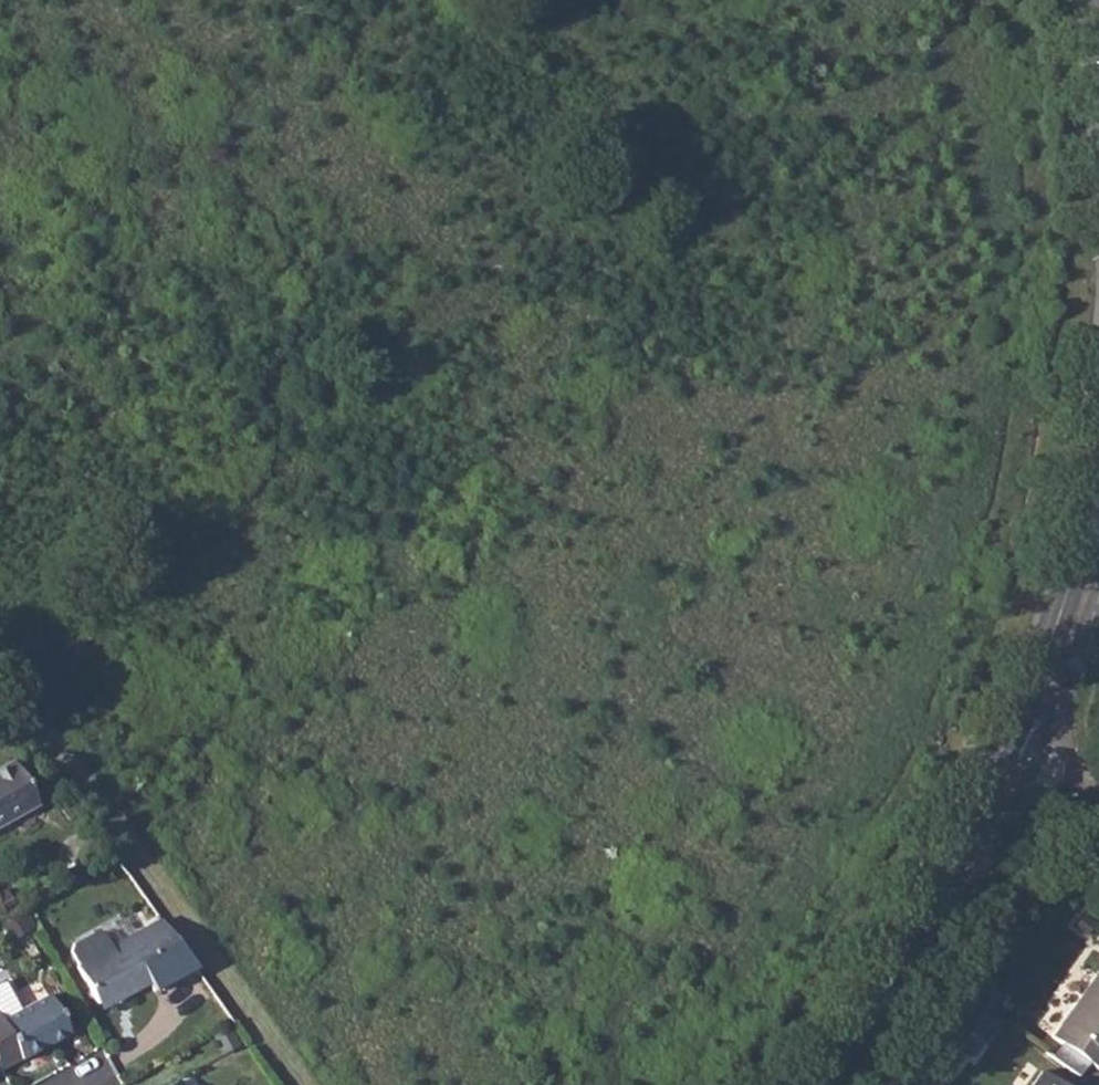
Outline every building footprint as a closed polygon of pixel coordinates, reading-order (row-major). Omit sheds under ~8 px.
[(0,767),(0,825),(35,805),(10,762),(0,767)] [(194,969),(161,921),(112,947),(105,933),(97,931),(74,943),(72,951),(79,964),(77,966),(100,1008),(148,982),(153,990),(194,969)] [(1098,1064),(1098,981),(1092,976),(1048,1039),(1094,1072),(1098,1064)] [(20,1058),(69,1032),(48,995),(0,1021),(0,1068),(19,1058),(20,1058)] [(1039,1073),(1030,1084),(1056,1084),(1039,1073)]
